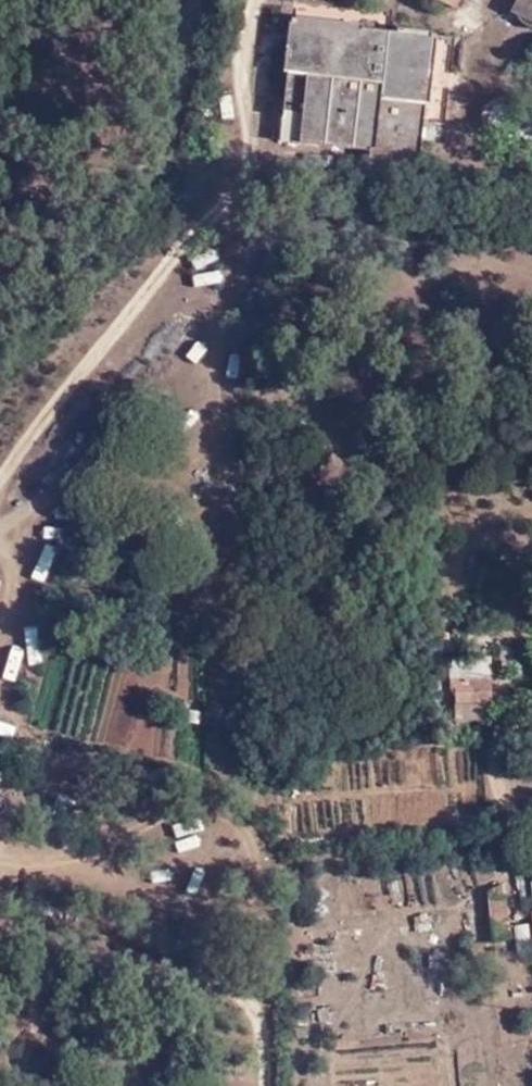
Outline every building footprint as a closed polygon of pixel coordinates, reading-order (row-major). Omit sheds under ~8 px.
[(464,13),(468,3),(459,0),(432,0),(464,13)] [(515,7),(520,10),(516,22),(523,31),(531,34),(531,0),(517,0),(515,7)] [(456,41),(301,32),(291,133),(306,135),(306,156),(377,160),(380,168),(428,171),(432,128),(452,129),(456,41)] [(529,114),(510,103),(496,110),(488,118),(490,133),(501,141),(517,141),(522,164),(531,154),(531,112),(529,114)] [(453,705),(487,705),(487,679),(452,680),(453,705)] [(13,738),(17,724),(0,719),(0,735),(13,738)] [(313,836),(389,821),(376,755),(300,770),(313,836)] [(179,851),(200,846),(194,821),(173,826),(179,851)] [(508,925),(507,885),(492,885),(493,925),(508,925)] [(513,925),(517,946),(531,944),(529,923),(513,925)]
